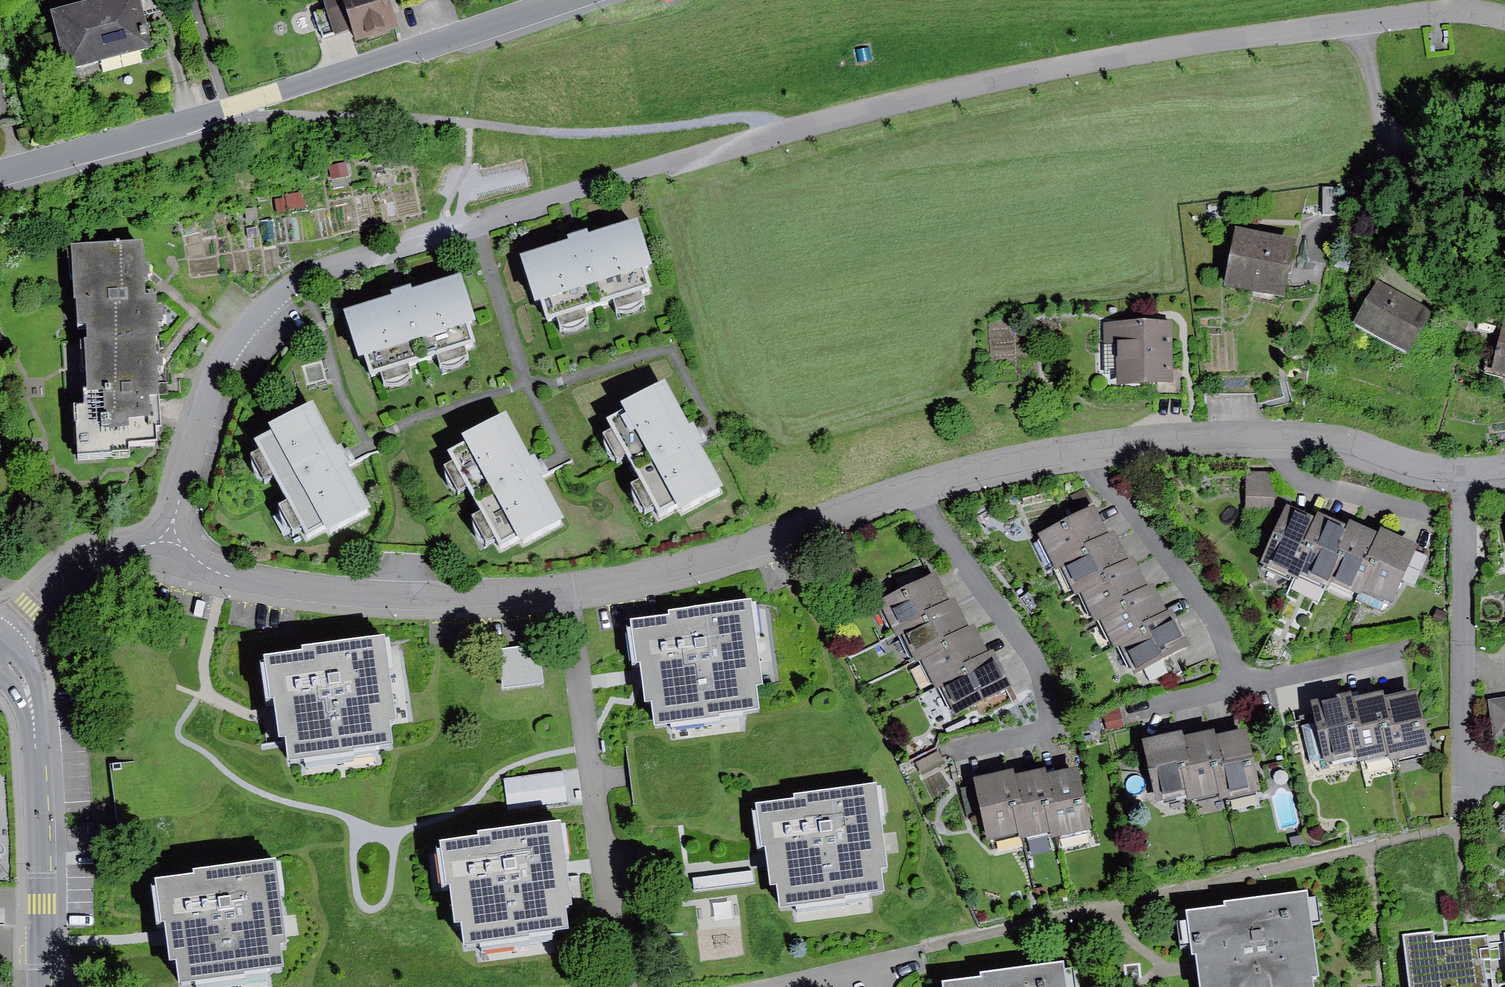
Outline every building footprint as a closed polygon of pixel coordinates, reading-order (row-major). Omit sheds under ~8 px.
[(50,10),(66,70),(153,47),(145,17),(171,10),(168,0),(90,0),(50,10)] [(323,0),(334,36),(351,31),(354,44),(400,30),(391,0),(325,0),(323,0)] [(1322,188),(1321,214),(1337,215),(1338,188),(1322,188)] [(570,242),(519,259),(533,303),(538,304),(544,326),(654,296),(647,270),(652,266),(639,221),(589,236),(585,232),(578,235),(570,237),(570,242)] [(1301,249),(1244,235),(1231,288),(1287,302),(1301,249)] [(84,327),(85,336),(158,332),(156,295),(144,296),(142,270),(141,240),(72,244),(77,328),(84,327)] [(393,297),(344,310),(358,362),(366,363),(372,378),(474,345),(469,328),(477,325),(461,276),(412,291),(410,287),(400,289),(391,292),(393,297)] [(1438,317),(1385,286),(1362,325),(1416,356),(1438,317)] [(1174,322),(1104,322),(1104,341),(1114,341),(1114,389),(1175,388),(1174,322)] [(1492,349),(1486,374),(1504,379),(1504,324),(1503,323),(1502,328),(1496,350),(1492,349)] [(160,362),(158,332),(85,336),(86,408),(78,410),(80,456),(127,454),(126,444),(156,443),(155,430),(165,430),(160,364),(160,362)] [(627,413),(612,421),(662,513),(678,504),(682,512),(723,490),(699,447),(704,443),(699,433),(694,423),(688,425),(665,384),(623,406),(627,413)] [(272,433),(256,442),(309,538),(327,528),(331,535),(370,513),(345,468),(352,464),(347,455),(342,446),(338,447),(312,400),(267,425),(272,433)] [(530,462),(504,415),(465,437),(470,445),(451,455),(502,546),(517,538),(524,550),(568,526),(542,479),(549,476),(543,465),(538,457),(530,462)] [(1270,472),(1246,472),(1245,513),(1273,515),(1274,489),(1270,472)] [(1094,504),(1040,535),(1057,564),(1062,560),(1111,532),(1094,504)] [(1320,521),(1285,506),(1260,564),(1296,580),(1298,574),(1320,521)] [(1320,521),(1298,574),(1327,585),(1327,581),(1351,525),(1322,514),(1320,521)] [(1351,525),(1327,581),(1359,595),(1360,591),(1385,534),(1353,520),(1351,525)] [(1111,532),(1062,560),(1079,590),(1083,587),(1132,560),(1115,529),(1111,532)] [(1385,534),(1360,591),(1391,605),(1402,580),(1414,586),(1427,558),(1415,553),(1418,546),(1386,531),(1385,534)] [(1132,560),(1083,587),(1098,614),(1103,611),(1150,585),(1135,558),(1132,560)] [(935,576),(878,603),(891,631),(898,629),(948,604),(935,576)] [(1150,585),(1103,611),(1116,639),(1170,612),(1154,582),(1150,585)] [(948,604),(898,629),(914,661),(920,657),(971,633),(955,600),(948,604)] [(638,663),(642,664),(643,675),(647,703),(653,702),(657,726),(761,711),(758,689),(764,688),(751,601),(671,612),(672,618),(632,624),(638,663)] [(1447,612),(1437,608),(1431,623),(1442,627),(1447,612)] [(1170,612),(1116,639),(1134,677),(1146,671),(1151,681),(1167,673),(1159,658),(1189,643),(1173,611),(1170,612)] [(971,633),(920,657),(935,689),(937,686),(991,660),(977,630),(971,633)] [(304,656),(266,660),(271,698),(276,698),(277,711),(281,739),(289,738),(292,760),(392,747),(389,725),(397,724),(386,640),(301,650),(304,656)] [(539,645),(498,650),(502,687),(543,683),(539,645)] [(991,660),(937,686),(952,717),(976,706),(981,717),(1011,703),(1005,690),(1010,687),(996,658),(991,660)] [(1415,692),(1380,700),(1394,761),(1394,763),(1430,755),(1415,692)] [(1380,700),(1378,693),(1343,701),(1358,768),(1394,761),(1380,700)] [(1313,714),(1299,717),(1311,767),(1355,757),(1343,701),(1342,695),(1311,703),(1313,714)] [(1487,701),(1493,739),(1504,737),(1504,699),(1487,701)] [(1120,710),(1103,714),(1108,731),(1124,728),(1120,710)] [(1246,729),(1213,737),(1227,798),(1228,802),(1261,795),(1246,729)] [(1212,732),(1177,738),(1188,797),(1190,805),(1227,798),(1213,737),(1212,732)] [(1176,733),(1143,740),(1155,804),(1188,797),(1177,738),(1176,733)] [(941,749),(916,761),(924,777),(948,766),(941,749)] [(1078,768),(1044,776),(1057,837),(1058,842),(1093,834),(1078,768)] [(1043,770),(1009,777),(1021,838),(1022,844),(1057,837),(1044,776),(1043,770)] [(1008,774),(975,781),(976,786),(960,789),(966,820),(980,817),(985,846),(1021,838),(1009,777),(1008,774)] [(796,803),(758,808),(765,862),(769,890),(778,891),(780,909),(844,901),(844,898),(884,892),(881,869),(887,869),(877,785),(795,796),(796,803)] [(477,839),(440,844),(446,890),(452,889),(457,925),(464,924),(467,948),(566,935),(563,907),(572,906),(567,868),(561,823),(476,834),(477,839)] [(1303,836),(1291,838),(1292,847),(1305,845),(1303,836)] [(195,878),(151,884),(157,927),(165,930),(166,940),(170,967),(179,966),(181,984),(282,971),(279,948),(288,946),(276,860),(194,871),(195,878)] [(752,870),(692,877),(693,891),(754,884),(752,870)] [(1045,886),(1035,889),(1038,898),(1047,896),(1045,886)] [(1188,914),(1195,964),(1198,986),(1313,986),(1312,981),(1320,979),(1309,891),(1224,902),(1225,909),(1188,914)] [(1404,937),(1410,986),(1484,986),(1481,959),(1491,958),(1489,937),(1434,943),(1433,934),(1404,937)] [(941,985),(941,986),(1066,986),(1063,963),(982,975),(981,979),(941,985)]
